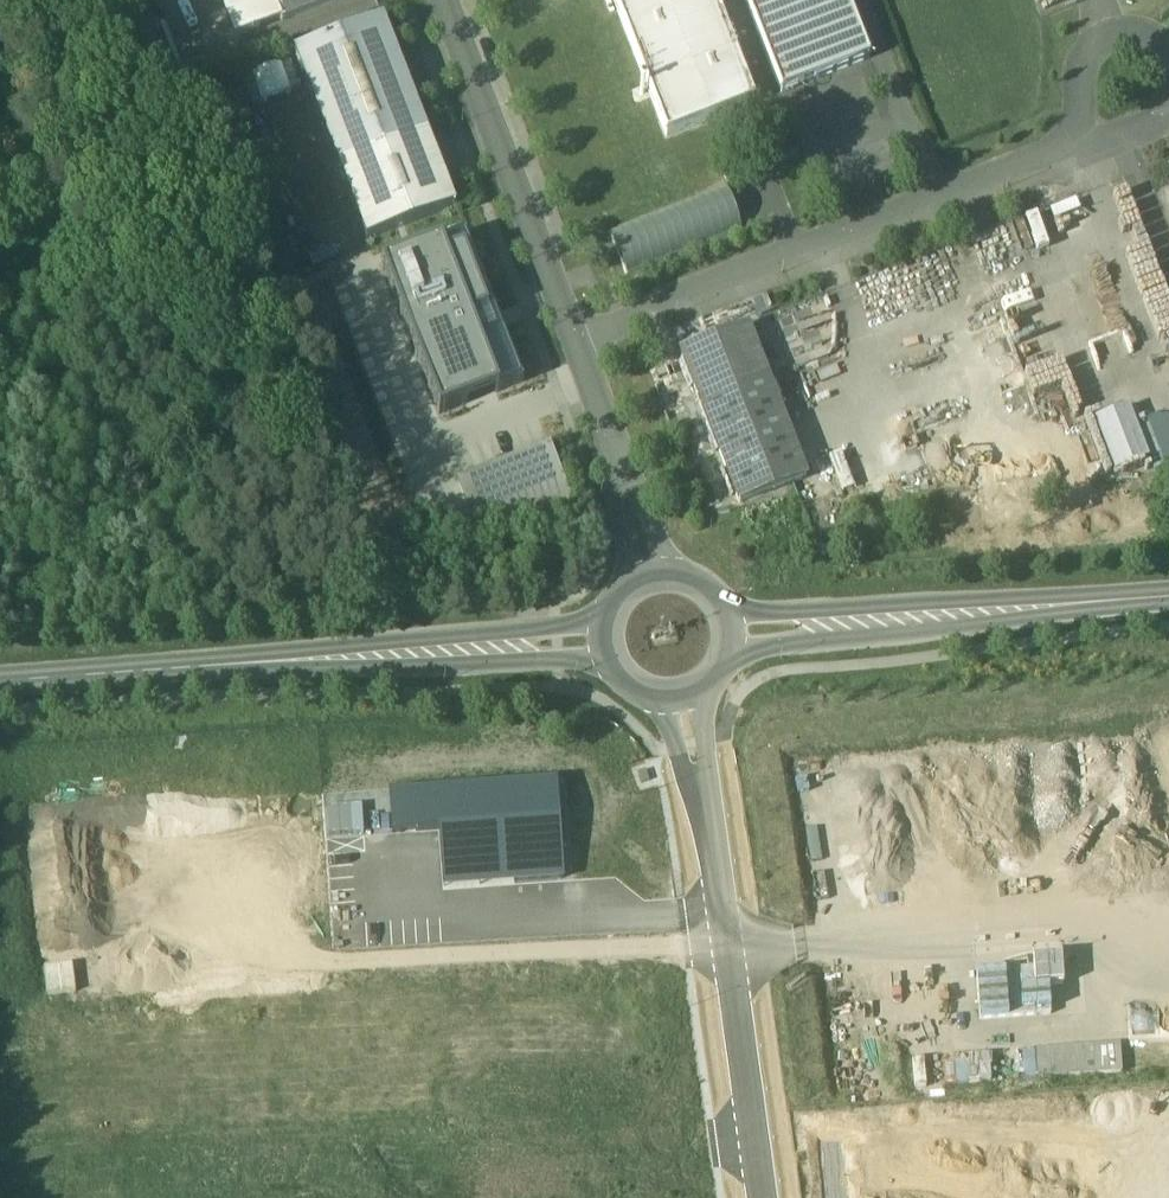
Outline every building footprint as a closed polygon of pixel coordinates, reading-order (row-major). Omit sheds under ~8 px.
[(272,0),(222,0),(238,41),(282,24),(272,0)] [(282,24),(345,0),(272,0),(282,24)] [(666,139),(755,105),(714,0),(612,0),(666,139)] [(781,95),(869,60),(846,0),(745,0),(781,95)] [(383,24),(294,59),(338,172),(427,138),(383,24)] [(427,138),(338,172),(367,246),(456,212),(427,138)] [(382,269),(439,419),(522,388),(465,238),(382,269)] [(805,480),(747,330),(681,355),(739,506),(805,480)] [(548,453),(465,487),(479,527),(573,517),(548,453)] [(555,785),(389,801),(393,835),(439,831),(442,868),(512,861),(514,884),(564,880),(555,785)] [(1045,987),(1063,985),(1061,954),(1033,956),(1034,970),(1044,969),(1045,987)] [(978,973),(981,1021),(1047,1016),(1045,987),(1044,969),(1034,970),(978,973)] [(1026,1081),(1122,1072),(1119,1042),(1023,1051),(1026,1081)] [(944,1085),(991,1082),(989,1054),(943,1057),(944,1085)]
